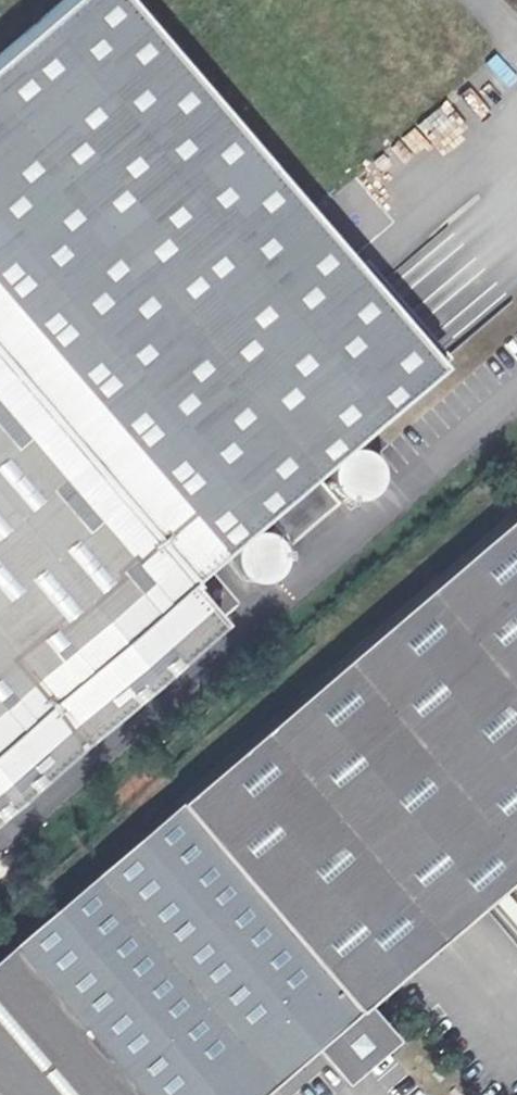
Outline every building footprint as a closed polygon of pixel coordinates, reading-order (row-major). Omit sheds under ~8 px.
[(435,372),(117,0),(76,0),(0,66),(0,810),(220,622),(184,581),(435,372)] [(448,568),(198,782),(0,952),(0,1094),(240,1094),(264,1075),(270,1082),(311,1047),(363,1003),(516,871),(516,526),(509,517),(448,568)] [(363,1003),(311,1047),(342,1083),(394,1039),(363,1003)] [(270,1082),(264,1075),(240,1094),(255,1094),(270,1082)]
